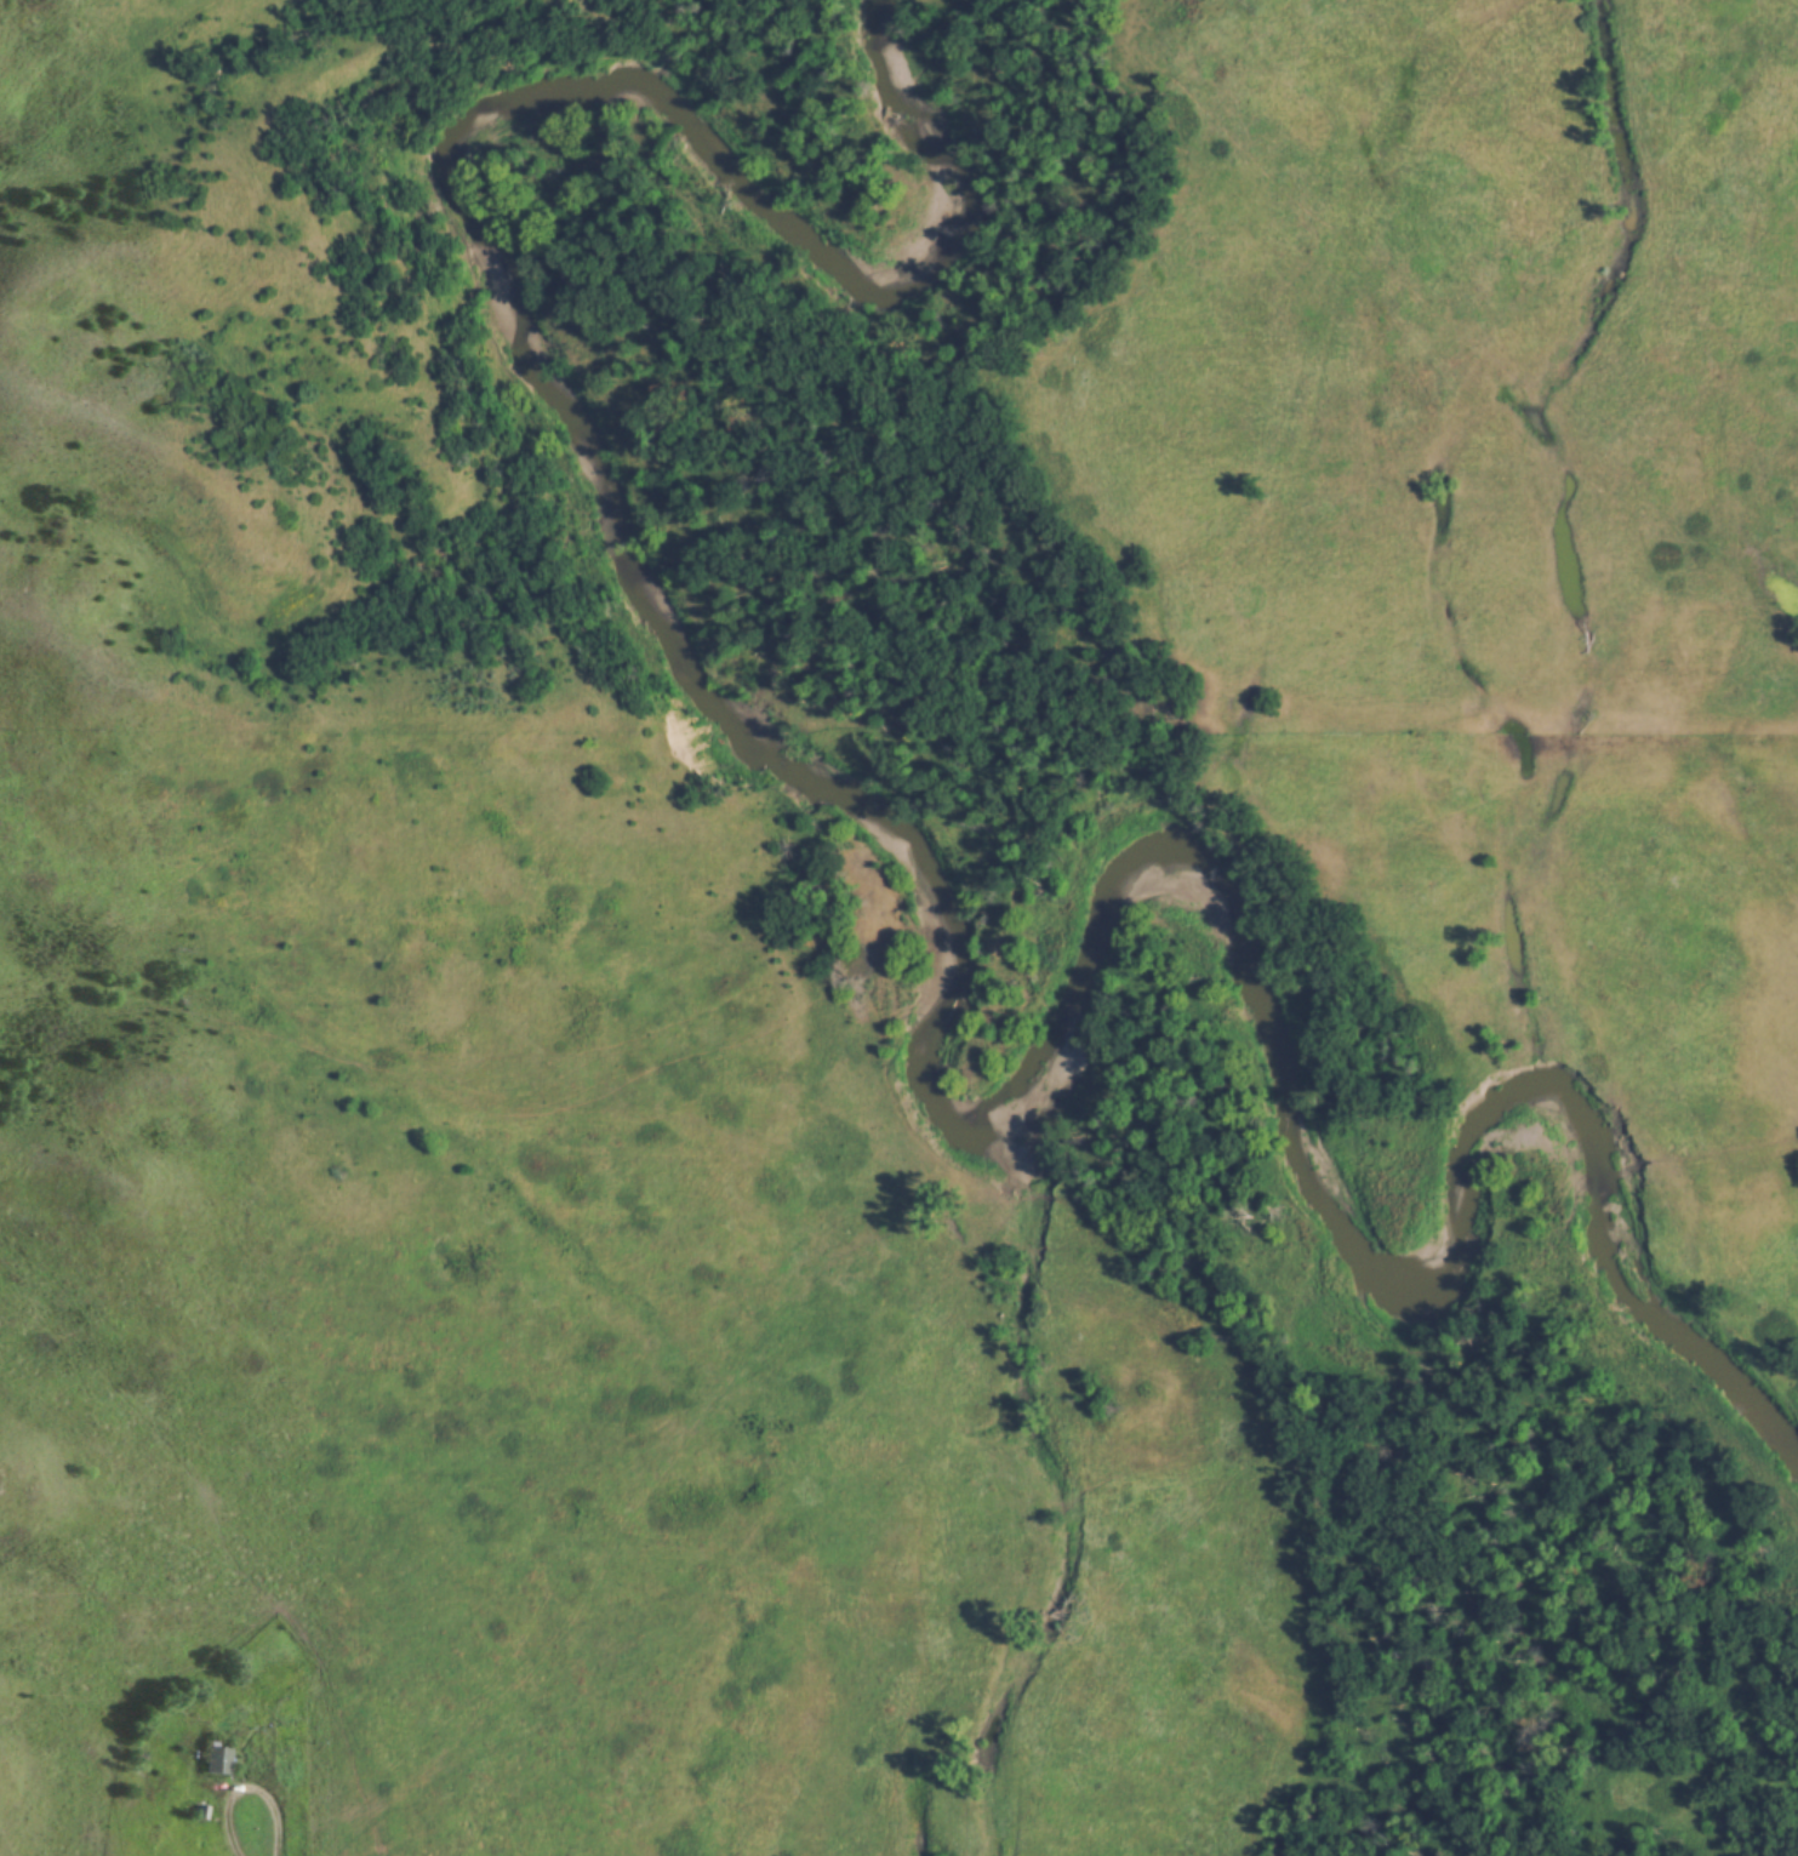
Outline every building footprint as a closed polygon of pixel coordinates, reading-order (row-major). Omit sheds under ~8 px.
[(230,1748),(205,1748),(205,1775),(230,1775),(230,1748)]
